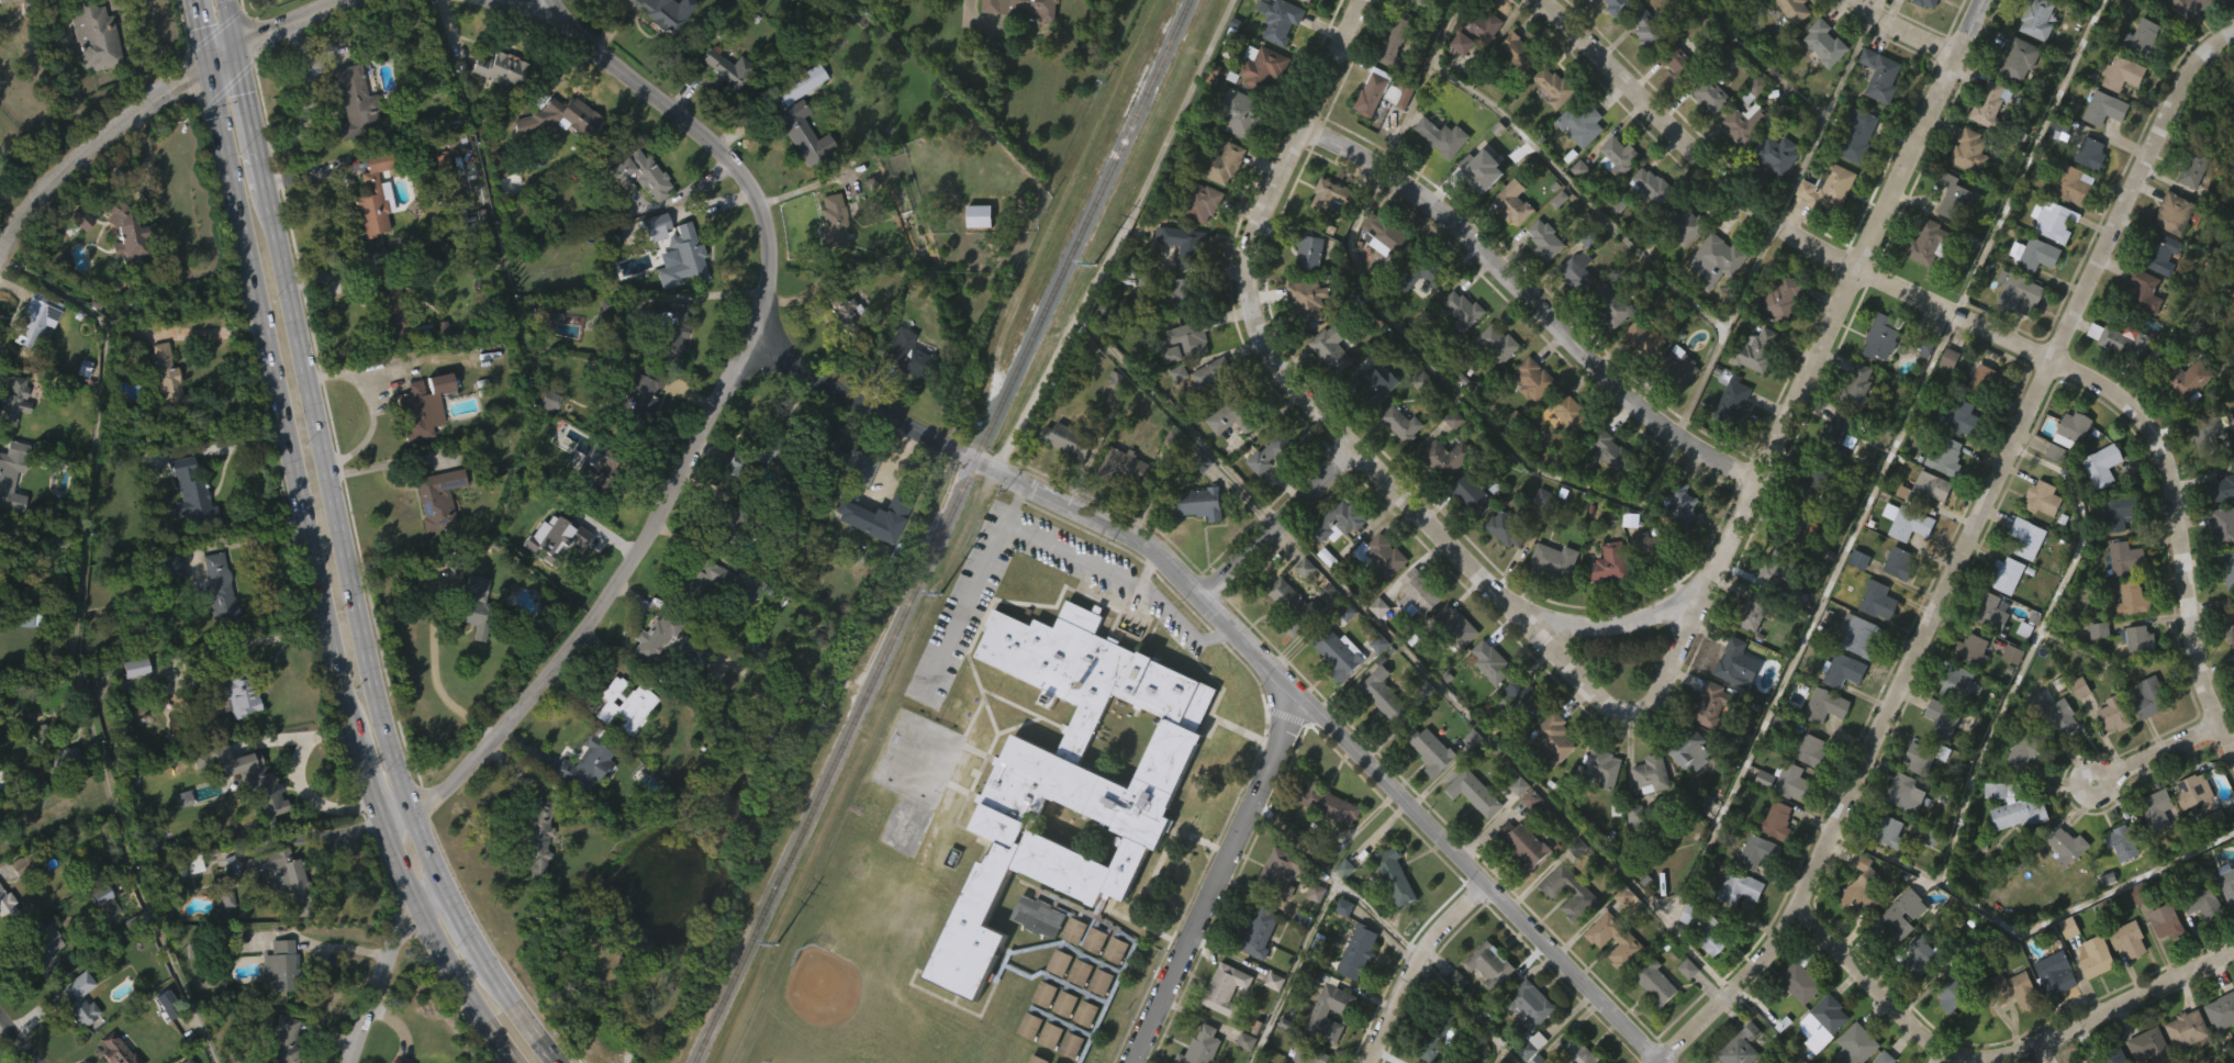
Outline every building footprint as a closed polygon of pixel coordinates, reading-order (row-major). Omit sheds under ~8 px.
[(86,68),(71,0),(99,0),(97,1),(98,7),(107,4),(109,15),(114,13),(125,64),(94,70),(93,66),(86,68)] [(673,2),(675,0),(693,0),(694,1),(668,35),(662,30),(661,31),(641,13),(645,10),(631,0),(671,0),(673,2)] [(981,11),(982,0),(1059,0),(1059,2),(1054,2),(1053,20),(1041,19),(1041,14),(1006,13),(1006,15),(999,15),(999,13),(981,11)] [(1102,0),(1073,0),(1084,14),(1102,0)] [(1273,4),(1275,0),(1284,0),(1305,10),(1298,25),(1293,23),(1286,35),(1292,37),(1286,47),(1263,36),(1269,23),(1265,22),(1269,15),(1263,13),(1267,2),(1273,4)] [(1319,6),(1306,0),(1288,0),(1277,28),(1305,39),(1319,6)] [(1596,4),(1592,0),(1558,0),(1580,21),(1596,4)] [(1610,4),(1605,0),(1636,0),(1617,19),(1606,8),(1610,4)] [(1766,0),(1742,0),(1755,21),(1773,9),(1766,0)] [(1795,25),(1776,0),(1807,0),(1805,2),(1812,12),(1795,25)] [(1935,9),(1913,0),(1939,0),(1935,9)] [(2032,4),(2034,0),(2048,0),(2056,4),(2047,22),(2054,25),(2046,42),(2020,29),(2024,21),(2022,20),(2030,3),(2032,4)] [(2059,2),(2053,0),(2043,0),(2035,20),(2069,33),(2082,0),(2060,0),(2059,2)] [(2174,4),(2170,0),(2216,0),(2193,16),(2192,14),(2181,23),(2169,7),(2174,4)] [(1643,5),(1661,23),(1665,20),(1674,30),(1651,53),(1639,41),(1642,37),(1635,31),(1640,25),(1631,16),(1643,5)] [(1454,17),(1425,8),(1420,23),(1409,20),(1404,36),(1429,43),(1434,27),(1450,32),(1454,17)] [(1593,20),(1601,28),(1594,34),(1613,54),(1632,36),(1605,8),(1593,20)] [(1930,47),(1938,23),(1896,8),(1891,23),(1910,29),(1907,38),(1930,47)] [(1494,12),(1507,22),(1493,42),(1474,27),(1483,15),(1488,19),(1494,12)] [(2167,42),(2164,44),(2175,61),(2209,37),(2198,20),(2182,31),(2169,12),(2153,22),(2167,42)] [(1416,27),(1412,35),(1410,34),(1400,57),(1412,63),(1407,74),(1380,61),(1400,16),(1417,24),(1416,27)] [(1806,50),(1799,40),(1801,38),(1784,16),(1765,29),(1789,63),(1806,50)] [(1828,32),(1836,40),(1839,37),(1851,48),(1830,70),(1820,60),(1822,58),(1814,51),(1812,53),(1807,48),(1809,45),(1803,40),(1811,31),(1809,29),(1821,16),(1832,26),(1828,32)] [(2159,33),(2156,45),(2162,47),(2155,60),(2123,45),(2129,32),(2135,35),(2144,16),(2162,25),(2158,32),(2159,33)] [(0,20),(0,38),(13,36),(11,18),(0,20)] [(978,48),(1039,53),(1038,57),(1052,58),(1054,25),(995,21),(995,25),(979,24),(978,48)] [(1521,40),(1540,57),(1524,74),(1505,55),(1503,57),(1495,49),(1513,30),(1521,37),(1521,40)] [(110,64),(103,66),(99,42),(90,44),(88,33),(64,38),(78,108),(117,100),(110,64)] [(1301,47),(1272,34),(1268,42),(1255,36),(1250,46),(1266,53),(1257,74),(1281,85),(1286,73),(1283,72),(1288,60),(1294,63),(1301,47)] [(2043,47),(2033,68),(2030,67),(2023,82),(1998,70),(2014,35),(2043,47)] [(1463,93),(1473,76),(1484,83),(1500,59),(1471,40),(1445,81),(1463,93)] [(1628,69),(1644,87),(1663,70),(1639,42),(1626,53),(1635,63),(1628,69)] [(1677,45),(1693,59),(1695,58),(1702,66),(1683,86),(1672,75),(1676,71),(1667,63),(1665,66),(1658,59),(1675,42),(1677,45)] [(715,53),(729,65),(737,54),(752,67),(745,75),(748,77),(741,85),(739,82),(730,93),(723,87),(725,83),(721,79),(718,82),(712,77),(714,74),(707,69),(708,67),(700,59),(712,44),(718,49),(715,53)] [(1261,45),(1289,57),(1280,78),(1270,74),(1262,91),(1243,83),(1246,78),(1238,75),(1246,58),(1243,58),(1249,45),(1259,49),(1261,45)] [(1898,87),(1890,104),(1866,93),(1877,69),(1858,60),(1865,46),(1903,64),(1894,85),(1898,87)] [(491,48),(515,56),(514,58),(525,63),(522,71),(526,72),(522,83),(516,81),(514,87),(502,82),(501,85),(468,69),(473,55),(487,60),(491,48)] [(1373,97),(1392,106),(1398,94),(1395,93),(1409,60),(1393,53),(1373,97)] [(2116,53),(2148,68),(2140,87),(2126,80),(2121,93),(2099,82),(2108,63),(2111,65),(2116,53)] [(1827,64),(1816,54),(1796,76),(1826,105),(1844,86),(1824,67),(1827,64)] [(2146,94),(2159,63),(2136,54),(2129,72),(2122,69),(2117,82),(2146,94)] [(367,61),(377,109),(371,110),(376,130),(365,132),(366,137),(347,141),(346,136),(336,138),(333,123),(343,121),(336,86),(332,87),(328,68),(367,60),(367,61)] [(1398,77),(1396,82),(1394,82),(1388,80),(1371,119),(1359,113),(1360,111),(1353,108),(1362,88),(1364,89),(1372,72),(1370,71),(1373,65),(1398,77)] [(1546,67),(1555,75),(1557,72),(1565,79),(1566,78),(1580,91),(1560,112),(1550,102),(1554,97),(1535,78),(1546,67)] [(1493,85),(1521,109),(1535,93),(1508,69),(1493,85)] [(2020,120),(2035,83),(2007,72),(1993,109),(2020,120)] [(1771,85),(1758,99),(1756,97),(1750,104),(1741,97),(1757,74),(1771,85)] [(1732,99),(1716,115),(1702,101),(1700,104),(1694,98),(1696,96),(1693,91),(1709,75),(1732,99)] [(2013,91),(2009,102),(2003,100),(1990,127),(1969,116),(1979,98),(1984,100),(1988,90),(1985,89),(1989,78),(2013,91)] [(1416,86),(1405,110),(1396,105),(1397,104),(1392,101),(1393,99),(1386,97),(1392,83),(1397,87),(1401,79),(1416,86)] [(1257,81),(1255,86),(1246,82),(1231,115),(1260,128),(1267,113),(1274,116),(1284,94),(1257,81)] [(1678,105),(1684,104),(1683,89),(1675,89),(1675,83),(1657,83),(1657,102),(1670,101),(1670,114),(1678,114),(1678,105)] [(1854,99),(1870,105),(1860,132),(1885,141),(1892,122),(1889,121),(1894,105),(1871,97),(1874,88),(1859,83),(1854,99)] [(522,98),(490,87),(486,98),(471,92),(466,108),(512,124),(522,98)] [(2132,104),(2123,122),(2108,114),(2102,127),(2084,119),(2097,88),(2132,104)] [(548,94),(560,104),(566,97),(569,100),(572,96),(595,114),(593,116),(602,123),(594,133),(591,131),(585,137),(574,128),(572,131),(557,116),(555,121),(534,126),(535,130),(514,135),(511,120),(527,115),(526,112),(536,109),(548,94)] [(327,104),(329,124),(336,123),(340,158),(332,159),(333,173),(376,168),(367,99),(327,104)] [(1267,108),(1258,127),(1255,126),(1249,141),(1218,126),(1230,101),(1237,104),(1237,103),(1249,108),(1252,100),(1267,108)] [(1764,100),(1774,110),(1769,114),(1771,115),(1753,133),(1756,136),(1745,148),(1725,130),(1728,126),(1723,121),(1736,107),(1742,112),(1743,111),(1745,113),(1756,101),(1760,104),(1764,100)] [(790,101),(814,139),(824,133),(834,148),(805,167),(772,113),(790,101)] [(1551,147),(1569,130),(1542,101),(1528,114),(1536,123),(1532,126),(1551,147)] [(1604,116),(1597,122),(1605,130),(1584,149),(1566,130),(1564,132),(1555,121),(1567,109),(1571,112),(1574,109),(1580,116),(1593,104),(1604,116)] [(1873,144),(1863,165),(1836,153),(1852,121),(1848,119),(1854,107),(1879,119),(1868,143),(1873,144)] [(1350,147),(1369,155),(1384,117),(1365,109),(1350,147)] [(2069,134),(2067,141),(2059,137),(2058,139),(2053,137),(2057,128),(2051,125),(2058,109),(2075,116),(2067,133),(2069,134)] [(1709,151),(1725,134),(1702,113),(1686,130),(1709,151)] [(1426,115),(1441,130),(1446,124),(1452,130),(1457,124),(1471,136),(1450,159),(1434,146),(1433,148),(1429,144),(1430,142),(1415,127),(1426,115)] [(1964,154),(1985,164),(1998,136),(2003,139),(2008,127),(1982,115),(1964,154)] [(1395,124),(1387,121),(1380,136),(1403,145),(1411,123),(1397,118),(1395,124)] [(763,134),(800,204),(832,187),(822,169),(810,176),(798,153),(804,149),(796,133),(793,134),(787,122),(763,134)] [(1989,156),(1981,172),(1970,168),(1968,174),(1948,164),(1966,125),(1982,133),(1980,137),(1988,141),(1982,153),(1989,156)] [(513,173),(535,163),(536,163),(548,158),(557,165),(564,162),(575,170),(579,165),(589,161),(595,152),(569,133),(564,135),(559,142),(546,132),(536,144),(525,149),(525,150),(506,157),(513,173)] [(2108,154),(2100,171),(2075,160),(2087,134),(2105,143),(2102,152),(2108,154)] [(1615,135),(1629,150),(1633,147),(1641,155),(1630,165),(1632,167),(1624,175),(1622,172),(1617,177),(1600,161),(1606,156),(1599,148),(1615,135)] [(1768,136),(1779,143),(1784,136),(1798,146),(1795,149),(1800,154),(1783,178),(1767,167),(1769,165),(1767,164),(1765,166),(1751,156),(1762,141),(1764,142),(1768,136)] [(1249,152),(1244,159),(1246,160),(1240,171),(1236,179),(1233,178),(1228,188),(1203,174),(1216,150),(1224,156),(1232,139),(1250,149),(1249,152)] [(1484,158),(1493,167),(1496,165),(1504,174),(1483,193),(1468,179),(1463,184),(1451,171),(1484,139),(1493,147),(1483,157),(1484,158)] [(1740,183),(1767,153),(1751,139),(1740,151),(1731,143),(1715,161),(1740,183)] [(1561,167),(1578,185),(1603,162),(1584,142),(1577,149),(1569,140),(1549,158),(1559,169),(1561,167)] [(2199,186),(2198,189),(2178,180),(2182,170),(2180,169),(2183,160),(2192,142),(2214,153),(2199,186)] [(1856,201),(1876,154),(1850,143),(1830,190),(1856,201)] [(634,145),(641,156),(646,154),(658,171),(660,170),(664,177),(663,178),(670,189),(654,201),(641,186),(639,188),(632,178),(634,176),(629,169),(612,182),(602,168),(634,145)] [(373,171),(376,182),(386,180),(391,211),(382,213),(387,230),(373,233),(373,236),(360,238),(350,195),(365,193),(364,188),(361,189),(357,172),(365,170),(361,154),(394,147),(399,166),(373,171)] [(1447,197),(1464,174),(1444,158),(1435,170),(1429,165),(1420,177),(1447,197)] [(1862,175),(1845,208),(1838,203),(1834,209),(1827,205),(1823,212),(1810,205),(1817,190),(1821,192),(1822,189),(1824,190),(1831,177),(1828,175),(1833,161),(1862,175)] [(2093,183),(2084,204),(2071,198),(2070,201),(2053,192),(2067,163),(2097,178),(2093,183)] [(1643,167),(1647,171),(1650,169),(1656,176),(1658,175),(1661,178),(1662,177),(1673,187),(1669,190),(1672,192),(1658,205),(1650,195),(1645,199),(1630,182),(1633,179),(1631,178),(1643,167)] [(1778,214),(1797,185),(1779,173),(1774,180),(1761,171),(1746,193),(1778,214)] [(1981,195),(1977,205),(1967,200),(1956,222),(1937,212),(1950,188),(1940,182),(1945,171),(1959,178),(1957,183),(1981,195)] [(1601,192),(1596,197),(1613,215),(1637,192),(1624,179),(1620,184),(1609,172),(1595,185),(1601,192)] [(1217,193),(1209,189),(1199,212),(1226,224),(1242,185),(1224,177),(1217,193)] [(1321,177),(1342,188),(1343,186),(1349,188),(1348,190),(1361,197),(1354,210),(1343,203),(1339,212),(1331,209),(1328,214),(1310,205),(1317,192),(1314,191),(1321,177)] [(1185,179),(1206,187),(1207,184),(1225,192),(1214,216),(1209,215),(1206,224),(1179,212),(1186,193),(1181,190),(1185,179)] [(1498,211),(1470,184),(1452,203),(1480,230),(1498,211)] [(357,273),(385,268),(374,206),(387,204),(384,186),(359,190),(363,207),(356,209),(360,231),(350,232),(357,273)] [(1517,195),(1524,203),(1527,201),(1535,209),(1518,226),(1511,220),(1509,223),(1496,210),(1499,206),(1493,200),(1507,186),(1517,195)] [(447,202),(442,187),(428,191),(433,207),(447,202)] [(836,188),(850,243),(823,249),(818,230),(823,228),(817,205),(820,205),(818,192),(836,188)] [(2198,203),(2182,237),(2154,224),(2168,189),(2198,203)] [(108,195),(119,202),(120,200),(139,214),(143,226),(149,225),(153,240),(148,242),(149,246),(153,246),(158,261),(126,268),(124,256),(115,257),(112,244),(120,242),(118,230),(105,220),(109,213),(100,206),(108,195)] [(1566,205),(1576,214),(1585,205),(1576,195),(1566,205)] [(1790,230),(1802,236),(1800,240),(1825,250),(1829,240),(1837,243),(1851,209),(1824,198),(1814,222),(1797,215),(1790,230)] [(1669,227),(1641,200),(1624,218),(1653,245),(1669,227)] [(2047,230),(2079,242),(2090,213),(2059,201),(2047,230)] [(675,222),(644,230),(640,214),(672,206),(675,222)] [(1688,208),(1697,217),(1700,214),(1709,223),(1685,246),(1672,233),(1673,232),(1658,216),(1667,208),(1671,211),(1674,208),(1680,215),(1688,208)] [(1944,224),(1933,249),(1952,257),(1961,238),(1971,242),(1975,232),(1952,221),(1954,215),(1939,208),(1934,219),(1944,224)] [(1381,222),(1385,225),(1387,222),(1414,240),(1399,259),(1390,253),(1388,255),(1393,259),(1388,265),(1384,261),(1386,257),(1375,249),(1381,240),(1361,226),(1372,212),(1381,217),(1378,220),(1381,222)] [(1512,264),(1529,247),(1514,231),(1521,225),(1511,214),(1486,237),(1512,264)] [(1330,237),(1349,244),(1355,230),(1317,215),(1306,243),(1325,251),(1330,237)] [(1952,234),(1946,244),(1952,246),(1945,259),(1937,255),(1931,267),(1905,255),(1913,238),(1917,239),(1921,233),(1919,232),(1925,216),(1942,224),(1940,228),(1952,234)] [(1202,260),(1205,252),(1211,255),(1220,229),(1188,217),(1177,250),(1202,260)] [(1539,219),(1545,225),(1548,223),(1556,231),(1554,233),(1566,245),(1549,264),(1528,242),(1533,236),(1528,230),(1539,219)] [(688,220),(694,244),(697,243),(702,257),(700,258),(705,277),(693,281),(691,272),(666,281),(660,267),(670,264),(664,246),(667,234),(674,235),(675,234),(672,224),(688,220)] [(1162,226),(1205,232),(1204,245),(1202,244),(1198,268),(1177,266),(1181,245),(1161,243),(1161,236),(1154,236),(1157,226),(1162,227),(1162,226)] [(2183,243),(2178,255),(2169,250),(2165,259),(2175,264),(2169,276),(2143,264),(2153,242),(2147,238),(2152,227),(2183,243)] [(1325,238),(1318,271),(1310,270),(1310,272),(1296,269),(1298,257),(1297,256),(1299,245),(1295,244),(1297,228),(1322,234),(1322,238),(1325,238)] [(816,232),(818,245),(813,246),(822,285),(845,280),(835,229),(816,232)] [(1724,242),(1731,247),(1734,243),(1750,254),(1733,278),(1725,272),(1721,277),(1714,272),(1710,279),(1696,269),(1700,262),(1693,258),(1711,231),(1725,240),(1724,242)] [(2032,235),(2065,250),(2056,267),(2042,260),(2035,275),(2018,267),(2021,259),(2015,257),(2022,243),(2026,245),(2032,235)] [(141,261),(131,262),(128,240),(98,244),(101,261),(113,260),(115,277),(107,278),(110,298),(146,293),(141,261)] [(64,252),(80,267),(89,257),(74,242),(64,252)] [(1449,272),(1434,289),(1420,277),(1400,298),(1390,289),(1394,284),(1393,283),(1421,248),(1449,272)] [(665,273),(660,249),(636,254),(641,278),(665,273)] [(1383,293),(1386,289),(1394,295),(1408,275),(1369,249),(1353,273),(1383,293)] [(1595,278),(1578,294),(1563,278),(1566,276),(1560,269),(1580,249),(1591,260),(1585,267),(1595,278)] [(1943,263),(1918,252),(1901,292),(1925,303),(1943,263)] [(656,325),(684,317),(683,313),(702,307),(688,256),(670,260),(673,269),(663,272),(670,299),(650,305),(656,325)] [(2046,288),(2033,316),(2019,310),(2024,300),(2022,299),(2017,312),(1997,302),(2006,284),(1998,281),(2006,264),(2017,269),(2014,273),(2046,288)] [(2165,300),(2156,316),(2129,303),(2137,286),(2126,280),(2134,266),(2163,279),(2155,295),(2165,300)] [(1728,316),(1744,292),(1706,267),(1690,292),(1728,316)] [(1802,295),(1801,299),(1797,298),(1796,301),(1797,301),(1786,324),(1775,320),(1774,324),(1767,322),(1771,315),(1775,317),(1775,316),(1762,310),(1779,271),(1808,284),(1802,295)] [(1205,279),(1207,307),(1177,310),(1177,303),(1172,304),(1171,292),(1176,291),(1175,278),(1205,276),(1205,279)] [(1318,280),(1320,288),(1328,287),(1329,296),(1321,298),(1322,306),(1320,306),(1321,320),(1304,323),(1303,315),(1297,316),(1297,311),(1295,311),(1293,301),(1288,302),(1285,284),(1318,280)] [(1633,311),(1615,329),(1604,318),(1607,316),(1595,303),(1597,301),(1591,295),(1606,282),(1633,311)] [(1588,295),(1576,284),(1553,308),(1574,328),(1589,312),(1580,304),(1588,295)] [(49,313),(31,348),(13,339),(22,322),(18,320),(33,290),(46,296),(41,309),(49,313)] [(69,304),(64,290),(55,293),(60,307),(69,304)] [(835,290),(844,301),(848,298),(853,304),(854,303),(865,317),(857,324),(864,336),(853,344),(828,311),(830,309),(824,299),(835,290)] [(1418,312),(1434,327),(1445,315),(1418,290),(1390,319),(1401,330),(1418,312)] [(1454,290),(1461,296),(1463,294),(1473,304),(1476,301),(1486,311),(1470,328),(1456,315),(1454,317),(1446,311),(1450,307),(1443,301),(1454,290)] [(607,324),(597,324),(597,299),(625,298),(626,310),(619,310),(619,314),(613,314),(613,323),(607,324)] [(684,304),(682,324),(685,325),(683,338),(679,337),(678,343),(681,344),(679,361),(639,355),(641,339),(656,342),(659,321),(666,322),(669,302),(684,304)] [(2151,353),(2158,336),(2149,332),(2156,315),(2127,302),(2120,318),(2131,323),(2123,340),(2151,353)] [(1799,320),(1771,310),(1757,349),(1784,359),(1799,320)] [(1879,312),(1897,320),(1898,315),(1913,323),(1907,336),(1900,333),(1891,354),(1886,350),(1880,361),(1863,353),(1868,342),(1865,340),(1879,312)] [(1167,314),(1165,342),(1183,343),(1185,315),(1167,314)] [(1199,318),(1200,324),(1203,323),(1208,342),(1206,343),(1208,353),(1164,365),(1161,351),(1180,346),(1179,342),(1169,345),(1165,331),(1187,325),(1186,318),(1198,315),(1199,318)] [(1285,321),(1292,360),(1321,355),(1315,315),(1285,321)] [(1611,364),(1629,347),(1601,318),(1583,335),(1611,364)] [(1638,320),(1644,326),(1651,321),(1661,331),(1657,333),(1666,343),(1650,359),(1640,349),(1637,353),(1626,342),(1629,338),(1623,333),(1638,320)] [(1336,322),(1347,335),(1338,343),(1353,361),(1336,377),(1307,343),(1325,327),(1327,331),(1336,322)] [(1499,329),(1506,336),(1509,333),(1521,345),(1501,366),(1492,356),(1493,354),(1487,348),(1475,360),(1465,350),(1493,323),(1499,329)] [(2093,323),(2104,328),(2107,324),(2124,333),(2129,324),(2156,338),(2143,366),(2098,344),(2100,340),(2088,335),(2093,323)] [(1437,338),(1463,366),(1482,348),(1471,336),(1467,341),(1452,324),(1437,338)] [(938,359),(927,381),(880,359),(896,325),(916,334),(911,346),(938,359)] [(1780,334),(1768,356),(1771,357),(1767,362),(1769,363),(1764,376),(1740,363),(1739,367),(1729,361),(1739,342),(1745,345),(1751,334),(1760,337),(1765,326),(1780,334)] [(7,376),(29,385),(39,360),(48,363),(58,341),(27,328),(7,376)] [(683,343),(665,340),(664,349),(657,348),(651,391),(675,395),(683,343)] [(172,349),(176,368),(180,367),(186,394),(200,391),(203,405),(148,417),(145,400),(165,395),(154,345),(170,342),(172,349)] [(1704,369),(1685,391),(1658,369),(1679,344),(1699,361),(1697,363),(1704,369)] [(1857,389),(1883,399),(1894,370),(1887,367),(1891,356),(1873,348),(1857,389)] [(1659,379),(1634,353),(1617,370),(1642,396),(1659,379)] [(1229,371),(1237,384),(1218,396),(1210,383),(1198,390),(1189,374),(1226,354),(1233,368),(1229,371)] [(1540,369),(1542,370),(1544,368),(1557,382),(1537,403),(1531,396),(1528,399),(1519,390),(1523,385),(1516,377),(1520,371),(1517,368),(1529,355),(1541,368),(1540,369)] [(1162,400),(1206,389),(1198,356),(1162,366),(1166,384),(1158,386),(1162,400)] [(1334,379),(1341,373),(1328,358),(1304,380),(1332,412),(1350,397),(1334,379)] [(2172,358),(2186,372),(2200,359),(2211,372),(2182,399),(2169,383),(2164,389),(2153,377),(2172,358)] [(1991,389),(1988,396),(1968,388),(1975,374),(1968,371),(1974,359),(2000,372),(1991,389)] [(1483,387),(1497,402),(1517,383),(1504,369),(1500,372),(1488,360),(1466,380),(1478,393),(1483,387)] [(913,370),(892,361),(877,398),(922,417),(932,393),(908,382),(913,370)] [(1872,382),(1858,409),(1839,399),(1844,385),(1847,387),(1852,377),(1851,376),(1857,361),(1873,368),(1867,380),(1872,382)] [(1775,371),(1758,363),(1753,373),(1746,370),(1740,382),(1733,380),(1726,397),(1757,411),(1775,371)] [(643,367),(663,377),(657,389),(662,392),(658,401),(655,400),(636,439),(612,428),(616,418),(612,417),(622,395),(627,394),(630,389),(625,387),(632,371),(638,374),(643,367)] [(1360,369),(1365,374),(1369,372),(1372,376),(1374,373),(1377,377),(1383,371),(1387,377),(1392,372),(1399,381),(1376,404),(1373,400),(1364,406),(1353,394),(1356,391),(1350,383),(1355,378),(1353,376),(1360,369)] [(438,391),(444,423),(434,425),(435,435),(407,440),(402,407),(400,407),(396,393),(411,391),(409,381),(424,378),(427,392),(429,392),(426,376),(450,371),(454,388),(438,391)] [(18,426),(0,423),(0,402),(3,403),(5,392),(9,392),(9,388),(11,388),(13,374),(31,378),(29,387),(31,387),(30,399),(23,398),(23,400),(34,402),(32,414),(20,412),(18,426)] [(146,381),(158,447),(186,442),(184,429),(177,430),(172,402),(167,403),(163,378),(146,381)] [(1745,414),(1739,427),(1713,416),(1731,379),(1752,389),(1741,412),(1745,414)] [(1653,405),(1679,425),(1696,402),(1670,382),(1653,405)] [(1948,406),(1955,389),(1941,383),(1934,400),(1948,406)] [(1241,392),(1249,402),(1252,400),(1260,410),(1256,413),(1263,422),(1246,435),(1236,422),(1217,437),(1200,415),(1209,409),(1214,414),(1241,392)] [(1552,419),(1527,392),(1508,410),(1519,421),(1515,424),(1531,440),(1552,419)] [(1565,392),(1590,415),(1574,432),(1554,412),(1555,410),(1551,405),(1564,392),(1565,392)] [(1194,429),(1225,417),(1217,396),(1187,407),(1194,429)] [(1984,425),(1977,439),(1962,433),(1961,435),(1943,427),(1957,396),(1976,405),(1971,414),(1986,421),(1984,425)] [(2186,402),(2179,408),(2171,398),(2156,410),(2178,437),(2200,419),(2186,402)] [(1166,406),(1170,420),(1185,414),(1180,401),(1166,406)] [(660,417),(632,403),(622,423),(625,424),(615,445),(640,457),(660,417)] [(1395,405),(1400,409),(1399,411),(1409,421),(1415,415),(1423,425),(1414,434),(1416,436),(1407,446),(1380,418),(1394,404),(1395,405)] [(1834,438),(1856,446),(1869,413),(1847,404),(1834,438)] [(1372,422),(1359,405),(1346,416),(1366,443),(1395,420),(1387,410),(1372,422)] [(1418,429),(1430,419),(1420,406),(1407,417),(1418,429)] [(1856,422),(1842,457),(1817,445),(1824,428),(1829,430),(1838,407),(1854,415),(1852,419),(1856,422)] [(400,477),(429,472),(427,462),(440,459),(434,428),(449,425),(446,408),(422,412),(425,428),(419,429),(417,415),(401,418),(403,428),(392,430),(400,477)] [(24,450),(27,439),(19,437),(24,415),(6,411),(2,430),(0,429),(0,459),(10,462),(14,447),(24,450)] [(2076,412),(2093,419),(2078,452),(2053,440),(2067,413),(2075,416),(2076,412)] [(1748,425),(1726,415),(1709,451),(1731,462),(1748,425)] [(2231,447),(2200,455),(2192,423),(2223,415),(2231,447)] [(1057,422),(1084,434),(1085,433),(1094,437),(1084,459),(1039,438),(1045,426),(1053,429),(1057,422)] [(817,447),(791,456),(792,461),(781,466),(778,457),(751,468),(748,460),(744,461),(735,480),(718,471),(730,446),(740,451),(745,449),(742,445),(809,425),(817,447)] [(1612,440),(1620,447),(1621,445),(1639,458),(1629,470),(1627,468),(1620,475),(1602,461),(1600,463),(1593,457),(1599,448),(1589,440),(1601,426),(1615,437),(1612,440)] [(1573,470),(1588,456),(1561,429),(1546,443),(1573,470)] [(1214,472),(1231,458),(1242,472),(1255,461),(1231,432),(1202,457),(1214,472)] [(1293,446),(1304,458),(1288,471),(1282,465),(1281,466),(1273,458),(1270,461),(1273,465),(1259,477),(1246,461),(1259,449),(1260,451),(1281,433),(1293,446)] [(1965,450),(1962,462),(1966,465),(1959,478),(1929,465),(1934,451),(1940,455),(1948,435),(1966,443),(1963,450),(1965,450)] [(22,512),(0,507),(0,451),(5,452),(9,438),(30,443),(24,472),(16,471),(12,492),(25,495),(22,512)] [(1440,443),(1449,452),(1462,440),(1475,455),(1445,482),(1420,454),(1437,438),(1440,443)] [(599,443),(613,450),(610,456),(617,460),(614,467),(624,473),(607,501),(592,492),(584,504),(565,492),(583,460),(587,461),(599,443)] [(2116,480),(2098,490),(2082,460),(2115,443),(2124,460),(2110,468),(2116,480)] [(1837,493),(1854,454),(1832,445),(1822,466),(1819,465),(1812,483),(1837,493)] [(2062,445),(2048,477),(2072,488),(2087,457),(2062,445)] [(1159,469),(1149,489),(1114,472),(1109,481),(1095,474),(1109,446),(1159,469)] [(853,450),(859,450),(863,455),(876,460),(864,486),(824,467),(833,447),(844,452),(847,447),(853,450)] [(2217,474),(2216,452),(2187,454),(2188,475),(2217,474)] [(196,470),(197,478),(202,477),(203,485),(206,485),(211,506),(216,505),(219,517),(203,521),(205,532),(190,535),(183,501),(180,502),(176,474),(174,475),(170,460),(193,455),(197,470),(196,470)] [(1834,466),(1823,489),(1818,486),(1812,499),(1796,490),(1812,455),(1834,466)] [(2231,461),(2233,461),(2233,499),(2215,502),(2214,495),(2210,495),(2208,482),(2226,479),(2226,475),(2233,474),(2231,461)] [(1587,492),(1596,500),(1599,497),(1614,510),(1629,493),(1597,465),(1586,477),(1594,484),(1587,492)] [(446,489),(454,526),(422,534),(418,518),(422,517),(418,503),(417,503),(412,479),(460,468),(463,485),(446,489)] [(1243,499),(1255,512),(1271,497),(1274,499),(1289,484),(1274,469),(1243,499)] [(1954,484),(1945,503),(1931,496),(1925,510),(1905,500),(1910,489),(1912,490),(1923,469),(1954,484)] [(776,494),(768,473),(718,491),(725,512),(776,494)] [(1478,473),(1488,483),(1483,490),(1495,502),(1479,517),(1451,489),(1466,473),(1473,479),(1478,473)] [(4,475),(1,489),(0,489),(0,545),(15,549),(20,531),(7,528),(12,508),(21,510),(28,481),(4,475)] [(1415,491),(1441,519),(1470,492),(1456,478),(1445,488),(1432,475),(1415,491)] [(1695,517),(1688,529),(1657,512),(1677,478),(1690,485),(1686,493),(1700,501),(1694,512),(1697,514),(1695,517)] [(2040,479),(2057,486),(2054,494),(2064,497),(2055,517),(2038,510),(2037,514),(2026,508),(2029,502),(2026,501),(2029,499),(2026,497),(2033,483),(2036,485),(2040,479)] [(2091,527),(2110,518),(2104,504),(2119,497),(2110,479),(2075,496),(2091,527)] [(863,522),(874,495),(843,483),(841,489),(829,484),(821,505),(863,522)] [(1222,512),(1222,522),(1211,523),(1210,515),(1200,516),(1200,514),(1173,515),(1172,495),(1181,494),(1180,491),(1210,489),(1209,486),(1226,485),(1228,511),(1222,512)] [(587,504),(579,499),(574,508),(600,524),(617,497),(599,486),(587,504)] [(909,501),(886,546),(831,518),(835,513),(829,511),(836,499),(868,514),(871,507),(879,512),(890,491),(909,501)] [(167,495),(174,537),(169,538),(172,550),(181,549),(183,559),(213,554),(211,541),(205,542),(201,519),(193,521),(188,492),(167,495)] [(751,504),(745,514),(748,517),(741,528),(734,524),(730,529),(736,534),(728,546),(721,540),(717,544),(711,539),(713,537),(704,532),(719,511),(718,510),(723,502),(729,506),(737,494),(751,504)] [(2125,522),(2126,532),(2107,534),(2105,522),(2101,522),(2100,512),(2104,511),(2103,500),(2137,495),(2140,516),(2125,517),(2125,522)] [(1342,500),(1349,506),(1352,503),(1366,516),(1363,519),(1365,523),(1355,532),(1353,528),(1345,536),(1343,533),(1333,542),(1329,538),(1321,545),(1309,532),(1342,500)] [(1819,526),(1809,547),(1780,533),(1788,518),(1784,516),(1791,500),(1817,512),(1811,523),(1819,526)] [(1888,503),(1901,508),(1902,504),(1936,521),(1929,538),(1913,530),(1908,544),(1888,535),(1895,521),(1883,515),(1888,503)] [(451,562),(444,526),(462,522),(458,504),(409,514),(420,568),(451,562)] [(2211,510),(2233,508),(2233,546),(2215,548),(2211,510)] [(1503,510),(1532,534),(1519,549),(1512,544),(1509,548),(1484,527),(1494,515),(1496,517),(1503,510)] [(1656,549),(1683,563),(1697,537),(1682,528),(1685,522),(1674,516),(1656,549)] [(2048,532),(2033,562),(2014,553),(2021,539),(2009,534),(2018,516),(2048,532)] [(585,527),(580,535),(583,537),(565,567),(545,553),(554,540),(547,536),(555,523),(566,528),(572,518),(585,527)] [(1529,539),(1544,544),(1549,529),(1534,524),(1529,539)] [(1664,528),(1666,537),(1667,537),(1672,553),(1662,557),(1663,561),(1649,566),(1647,561),(1638,564),(1634,548),(1631,549),(1628,539),(1631,539),(1631,537),(1649,533),(1651,538),(1654,537),(1652,532),(1664,528)] [(887,580),(905,538),(885,530),(878,547),(869,543),(866,549),(833,534),(825,553),(887,580)] [(2096,535),(2101,570),(2121,567),(2119,554),(2133,552),(2130,531),(2096,535)] [(1317,580),(1325,573),(1329,578),(1339,568),(1344,573),(1362,556),(1341,533),(1305,566),(1317,580)] [(1392,545),(1389,547),(1393,550),(1396,548),(1408,561),(1385,582),(1369,563),(1365,566),(1353,552),(1364,541),(1367,545),(1381,533),(1392,545)] [(1622,540),(1624,553),(1628,552),(1631,580),(1613,582),(1613,578),(1587,581),(1586,564),(1596,563),(1595,555),(1604,553),(1602,544),(1622,540)] [(733,541),(711,541),(712,567),(733,566),(733,541)] [(2130,541),(2131,550),(2145,549),(2147,569),(2133,571),(2134,574),(2114,577),(2113,562),(2107,562),(2105,552),(2111,551),(2110,544),(2130,541)] [(1548,546),(1562,551),(1564,546),(1579,551),(1568,582),(1560,579),(1559,580),(1529,567),(1538,542),(1548,546)] [(1915,566),(1907,583),(1883,571),(1895,545),(1915,555),(1911,563),(1915,566)] [(1810,595),(1802,611),(1787,603),(1792,592),(1761,578),(1774,548),(1795,558),(1794,560),(1801,563),(1790,586),(1810,595)] [(544,599),(559,573),(576,583),(584,569),(551,549),(544,561),(534,555),(518,583),(544,599)] [(234,596),(237,596),(242,619),(216,624),(213,603),(206,604),(204,591),(212,590),(205,556),(226,552),(234,596)] [(2216,555),(2233,552),(2233,587),(2229,588),(2227,580),(2221,581),(2216,555)] [(188,575),(152,582),(149,567),(154,566),(153,559),(183,553),(188,575)] [(2028,598),(2042,567),(2012,553),(2003,572),(2010,576),(2005,587),(2028,598)] [(696,556),(702,559),(703,558),(734,577),(739,568),(771,586),(766,595),(757,591),(749,605),(707,581),(704,586),(702,584),(690,605),(672,594),(680,579),(688,567),(690,568),(696,556)] [(2009,557),(2026,566),(2011,597),(1992,589),(1996,582),(1989,579),(1998,560),(2006,563),(2009,557)] [(1627,573),(1636,597),(1656,589),(1647,565),(1627,573)] [(1384,616),(1403,598),(1376,568),(1364,580),(1360,576),(1348,588),(1358,600),(1364,595),(1384,616)] [(1441,598),(1423,615),(1396,584),(1415,568),(1441,598)] [(478,595),(474,595),(473,600),(494,604),(485,641),(472,638),(476,624),(455,619),(466,573),(482,577),(478,595)] [(1281,577),(1308,604),(1311,601),(1314,603),(1318,598),(1325,606),(1292,637),(1283,628),(1293,619),(1265,591),(1281,577)] [(1598,579),(1600,597),(1581,599),(1583,618),(1622,614),(1618,577),(1598,579)] [(1869,578),(1890,589),(1887,595),(1900,602),(1890,622),(1877,615),(1875,618),(1858,609),(1869,586),(1866,584),(1869,578)] [(2141,585),(2143,585),(2144,596),(2145,596),(2146,598),(2152,598),(2154,613),(2120,617),(2118,604),(2124,603),(2121,582),(2141,580),(2141,585)] [(1877,608),(1901,619),(1913,592),(1888,581),(1877,608)] [(1866,593),(1848,585),(1842,599),(1860,607),(1866,593)] [(234,657),(220,586),(196,591),(210,661),(234,657)] [(701,617),(747,640),(757,620),(692,587),(674,625),(693,635),(701,617)] [(2233,624),(2233,588),(2213,589),(2214,618),(2221,617),(2222,625),(2233,624)] [(1995,594),(2012,601),(2008,613),(2011,615),(2003,633),(1970,618),(1982,590),(1995,594)] [(1772,598),(1756,634),(1736,624),(1749,598),(1752,600),(1755,591),(1772,598)] [(1778,623),(1783,601),(1768,598),(1764,620),(1778,623)] [(1342,627),(1332,628),(1326,620),(1345,601),(1358,612),(1342,627)] [(1140,939),(1081,1062),(1077,1062),(1079,1061),(1016,1031),(1026,1010),(1027,1011),(1031,1004),(1091,1032),(1092,1029),(1030,999),(1040,980),(1041,980),(1057,948),(1062,938),(1060,937),(1070,916),(1065,915),(1054,938),(1039,931),(1038,933),(1024,927),(1025,925),(1009,918),(1020,893),(1032,898),(1036,891),(1035,891),(1036,885),(1093,913),(1095,906),(1019,870),(1018,871),(1015,869),(988,927),(1009,937),(978,1003),(924,977),(984,850),(986,851),(994,837),(967,824),(978,801),(974,798),(978,792),(981,794),(995,763),(992,762),(995,756),(998,757),(1009,731),(1054,752),(1064,731),(1062,730),(1065,724),(1068,725),(1076,706),(1057,697),(1049,712),(1036,705),(1042,691),(974,658),(988,628),(984,626),(992,609),(1029,627),(1032,620),(1052,629),(1065,602),(1091,613),(1095,605),(1102,608),(1098,616),(1102,618),(1093,635),(1106,641),(1108,638),(1118,642),(1117,646),(1150,661),(1150,662),(1199,685),(1199,683),(1216,691),(1194,736),(1199,738),(1168,806),(1165,805),(1161,814),(1168,817),(1152,847),(1147,844),(1120,898),(1112,895),(1104,911),(1101,909),(1096,918),(1140,939)] [(1392,639),(1405,653),(1414,645),(1420,651),(1437,635),(1408,605),(1394,618),(1404,628),(1392,639)] [(1449,606),(1453,611),(1455,608),(1479,633),(1460,652),(1427,619),(1433,614),(1436,617),(1448,605),(1449,606)] [(491,616),(461,608),(448,655),(471,661),(467,675),(474,677),(491,616)] [(662,611),(680,623),(664,646),(661,644),(646,664),(628,652),(636,642),(629,637),(636,628),(643,633),(652,618),(656,620),(662,611)] [(1261,628),(1288,653),(1279,664),(1290,674),(1314,648),(1275,612),(1261,628)] [(1887,630),(1884,638),(1876,635),(1870,645),(1878,648),(1872,661),(1841,647),(1845,636),(1839,633),(1848,612),(1887,630)] [(2148,626),(2149,634),(2156,634),(2157,653),(2130,656),(2129,645),(2123,645),(2121,630),(2127,630),(2127,628),(2148,626)] [(1330,628),(1341,638),(1344,636),(1366,658),(1364,660),(1365,661),(1361,665),(1360,664),(1341,685),(1330,675),(1334,671),(1327,663),(1329,661),(1310,642),(1320,633),(1322,636),(1330,628)] [(1970,633),(1990,642),(1985,654),(1989,657),(1984,669),(1954,654),(1959,641),(1964,644),(1970,633)] [(1732,661),(1752,669),(1763,641),(1743,634),(1732,661)] [(1745,676),(1740,686),(1716,675),(1728,651),(1725,650),(1732,636),(1749,642),(1743,654),(1749,657),(1740,673),(1745,676)] [(1429,655),(1457,685),(1474,669),(1446,639),(1429,655)] [(1485,640),(1510,664),(1507,668),(1511,672),(1497,686),(1472,660),(1475,656),(1471,651),(1484,639),(1485,640)] [(626,690),(651,701),(671,656),(652,648),(643,668),(632,664),(627,674),(632,676),(626,690)] [(37,662),(38,650),(10,649),(10,661),(37,662)] [(1838,651),(1868,667),(1858,685),(1846,679),(1840,691),(1823,683),(1828,673),(1822,671),(1828,661),(1832,663),(1838,651)] [(2220,661),(2233,653),(2233,670),(2232,667),(2224,671),(2220,661)] [(1982,689),(1979,696),(1973,693),(1968,703),(1961,700),(1958,704),(1953,701),(1952,705),(1943,701),(1945,696),(1940,694),(1945,684),(1941,682),(1946,669),(1941,667),(1944,659),(1975,673),(1971,681),(1982,687),(1982,689)] [(2151,688),(2149,669),(2143,669),(2142,661),(2121,664),(2124,691),(2151,688)] [(1359,698),(1325,662),(1307,680),(1331,705),(1326,709),(1336,720),(1359,698)] [(1383,682),(1410,710),(1395,726),(1372,701),(1366,706),(1353,693),(1382,664),(1390,674),(1383,682)] [(246,674),(246,676),(249,676),(257,709),(242,713),(243,716),(230,718),(226,706),(216,708),(215,705),(203,707),(200,693),(210,692),(208,681),(220,679),(219,673),(244,668),(246,674)] [(1548,704),(1532,720),(1520,708),(1517,712),(1505,700),(1509,694),(1506,691),(1521,674),(1548,704)] [(613,675),(625,683),(616,693),(622,697),(628,689),(630,691),(638,681),(648,689),(645,691),(655,698),(626,736),(608,721),(605,725),(592,715),(604,701),(597,695),(613,675)] [(2157,675),(2172,707),(2144,721),(2133,700),(2138,696),(2141,700),(2144,697),(2138,684),(2157,675)] [(1746,702),(1741,712),(1728,705),(1722,715),(1724,717),(1718,730),(1693,717),(1712,679),(1729,686),(1727,691),(1746,702)] [(2013,701),(2020,687),(2003,679),(1996,693),(2013,701)] [(1852,703),(1844,719),(1825,710),(1820,723),(1805,716),(1818,686),(1852,703)] [(2225,690),(2233,716),(2233,687),(2225,690)] [(121,714),(146,709),(142,691),(117,697),(121,714)] [(2134,726),(2120,734),(2118,727),(2108,732),(2097,712),(2110,705),(2107,701),(2118,695),(2134,726)] [(2074,716),(2081,728),(2064,739),(2055,727),(2051,730),(2040,715),(2065,697),(2077,714),(2074,716)] [(1956,727),(1948,742),(1930,734),(1936,720),(1924,714),(1933,698),(1963,713),(1956,727)] [(227,753),(255,746),(243,702),(211,711),(220,746),(225,745),(227,753)] [(1354,723),(1390,760),(1410,742),(1374,704),(1354,723)] [(593,731),(601,737),(591,749),(623,774),(654,734),(631,716),(626,723),(610,710),(593,731)] [(1576,747),(1553,770),(1543,761),(1551,753),(1548,751),(1543,756),(1530,743),(1532,740),(1532,734),(1555,710),(1567,721),(1564,725),(1570,731),(1565,736),(1576,747)] [(2136,756),(2163,746),(2150,712),(2132,718),(2137,734),(2129,737),(2136,756)] [(1543,740),(1512,713),(1497,730),(1528,757),(1543,740)] [(1686,754),(1711,767),(1730,730),(1705,717),(1686,754)] [(1694,726),(1707,741),(1702,745),(1710,753),(1705,758),(1708,761),(1697,772),(1690,764),(1685,770),(1667,751),(1674,745),(1672,741),(1683,731),(1685,734),(1694,726)] [(1427,728),(1449,749),(1450,748),(1459,757),(1434,780),(1425,770),(1428,767),(1420,759),(1422,757),(1404,739),(1415,728),(1421,734),(1427,728)] [(2103,742),(2092,746),(2099,767),(2112,763),(2113,767),(2125,763),(2115,730),(2100,734),(2103,742)] [(2022,731),(2055,748),(2046,767),(2031,759),(2025,772),(2007,762),(2011,753),(2008,752),(2013,740),(2017,741),(2022,731)] [(611,764),(602,777),(599,774),(593,783),(591,782),(583,793),(566,781),(565,783),(550,773),(560,758),(571,765),(583,747),(581,746),(589,734),(596,740),(594,742),(610,753),(605,760),(611,764)] [(1807,734),(1827,742),(1823,748),(1825,749),(1824,751),(1829,753),(1820,770),(1796,758),(1798,751),(1791,748),(1797,736),(1805,739),(1807,734)] [(2056,775),(2077,762),(2058,734),(2038,747),(2056,775)] [(1926,738),(1955,749),(1948,762),(1940,759),(1932,777),(1911,768),(1913,762),(1908,760),(1915,741),(1923,745),(1926,738)] [(68,743),(69,747),(79,745),(86,765),(52,775),(45,753),(63,748),(62,746),(68,743)] [(225,743),(228,758),(252,752),(258,774),(272,770),(276,782),(281,781),(283,791),(280,792),(282,798),(286,797),(289,809),(260,817),(252,788),(243,791),(239,781),(249,777),(247,770),(219,779),(215,771),(212,772),(210,767),(196,771),(191,753),(225,743)] [(1572,782),(1555,766),(1563,758),(1550,745),(1521,776),(1551,804),(1572,782)] [(1626,760),(1618,792),(1602,788),(1605,779),(1591,775),(1590,782),(1577,779),(1580,764),(1591,767),(1596,748),(1618,753),(1617,757),(1626,760)] [(1662,753),(1671,788),(1644,793),(1643,787),(1637,788),(1632,768),(1646,763),(1645,759),(1649,758),(1649,757),(1662,753)] [(1787,761),(1806,770),(1801,777),(1813,783),(1805,801),(1792,795),(1791,797),(1774,790),(1779,777),(1775,775),(1779,765),(1784,768),(1787,761)] [(1423,762),(1416,769),(1411,763),(1400,774),(1425,800),(1419,805),(1429,815),(1452,792),(1423,762)] [(1711,788),(1689,763),(1662,787),(1679,806),(1685,801),(1690,807),(1711,788)] [(1466,768),(1504,806),(1490,819),(1463,791),(1453,801),(1443,791),(1466,768)] [(1813,805),(1825,780),(1801,768),(1789,793),(1813,805)] [(1933,798),(1929,807),(1922,805),(1918,814),(1885,798),(1898,770),(1917,777),(1912,788),(1933,798)] [(2024,795),(2035,799),(2041,782),(2012,772),(2002,799),(2020,806),(2024,795)] [(556,796),(549,811),(584,828),(592,810),(601,813),(608,798),(604,796),(609,784),(584,773),(571,802),(556,796)] [(2203,773),(2205,779),(2209,777),(2216,795),(2214,795),(2219,805),(2207,810),(2202,801),(2185,809),(2176,790),(2180,787),(2178,782),(2198,773),(2198,774),(2203,773)] [(1327,791),(1362,807),(1358,817),(1354,816),(1351,825),(1295,799),(1300,788),(1305,791),(1311,777),(1323,783),(1321,788),(1327,791)] [(211,815),(239,808),(254,865),(270,860),(268,850),(285,845),(278,818),(271,820),(268,806),(260,808),(254,785),(224,793),(220,779),(203,783),(211,815)] [(2024,784),(2024,798),(2019,798),(2020,802),(2038,795),(2042,803),(2047,801),(2054,819),(2028,829),(2025,823),(2001,829),(1995,810),(2011,804),(2009,798),(1988,797),(1988,782),(2024,784)] [(1595,824),(1611,827),(1618,791),(1586,785),(1583,802),(1574,800),(1572,811),(1597,815),(1595,824)] [(2171,824),(2153,832),(2140,799),(2167,786),(2176,805),(2166,810),(2171,824)] [(188,792),(192,802),(204,797),(199,787),(188,792)] [(1628,802),(1634,830),(1665,824),(1658,789),(1640,792),(1641,800),(1628,802)] [(546,820),(546,827),(550,827),(550,839),(545,839),(545,847),(547,847),(547,859),(543,859),(543,879),(526,877),(526,864),(514,864),(514,849),(518,849),(520,838),(516,838),(514,832),(514,828),(517,824),(524,825),(524,819),(535,796),(552,804),(546,820)] [(1794,817),(1791,821),(1794,823),(1791,827),(1796,829),(1789,842),(1757,828),(1764,815),(1771,818),(1779,799),(1797,807),(1794,815),(1795,815),(1794,817)] [(1766,826),(1772,811),(1755,805),(1749,819),(1766,826)] [(2169,819),(2179,852),(2211,841),(2200,809),(2169,819)] [(1357,844),(1315,823),(1318,817),(1307,812),(1294,838),(1347,864),(1357,844)] [(1526,822),(1516,812),(1505,823),(1516,833),(1526,822)] [(1887,813),(1906,823),(1899,833),(1906,837),(1900,849),(1868,833),(1875,821),(1879,823),(1884,814),(1886,815),(1887,813)] [(1991,866),(2018,858),(2020,864),(2044,857),(2037,832),(2014,839),(2008,819),(1985,825),(1988,836),(2000,832),(2002,841),(1985,846),(1991,866)] [(1512,823),(1517,827),(1522,821),(1543,842),(1544,841),(1550,846),(1545,850),(1548,852),(1528,875),(1517,864),(1522,859),(1515,852),(1517,850),(1498,831),(1509,820),(1512,823)] [(2126,823),(2130,828),(2137,825),(2145,840),(2133,847),(2138,855),(2124,862),(2115,846),(2112,848),(2105,837),(2115,830),(2114,828),(2126,823)] [(2176,856),(2160,824),(2132,837),(2147,869),(2176,856)] [(2066,831),(2077,838),(2081,833),(2092,844),(2068,869),(2058,860),(2063,855),(2047,839),(2062,826),(2066,831)] [(1752,832),(1784,846),(1775,865),(1762,859),(1756,871),(1731,860),(1733,854),(1736,855),(1738,852),(1742,854),(1752,832)] [(1638,843),(1625,841),(1622,863),(1635,865),(1638,843)] [(1398,844),(1404,854),(1397,858),(1417,897),(1398,907),(1370,851),(1384,844),(1386,850),(1398,844)] [(544,846),(524,845),(520,907),(541,909),(544,862),(543,862),(544,846)] [(1275,846),(1307,860),(1300,873),(1294,870),(1288,884),(1295,887),(1291,897),(1258,882),(1267,857),(1270,857),(1275,846)] [(287,847),(290,859),(295,858),(309,907),(283,915),(269,869),(241,876),(236,861),(287,847)] [(190,873),(179,876),(176,865),(183,863),(181,854),(198,850),(203,870),(190,873)] [(1899,858),(1879,850),(1868,875),(1894,886),(1899,874),(1894,872),(1899,858)] [(1494,872),(1526,907),(1547,888),(1514,853),(1494,872)] [(1570,868),(1600,900),(1575,925),(1565,915),(1567,913),(1562,907),(1575,895),(1567,887),(1554,900),(1539,884),(1564,861),(1570,868)] [(1911,875),(1928,883),(1935,869),(1918,861),(1911,875)] [(2099,870),(2104,885),(2110,883),(2116,899),(2135,891),(2124,861),(2099,870)] [(2218,875),(2233,867),(2233,910),(2218,875)] [(1732,868),(1766,883),(1758,900),(1742,893),(1736,906),(1718,897),(1732,868)] [(1874,869),(1881,876),(1875,883),(1887,895),(1872,909),(1863,899),(1851,911),(1838,897),(1865,871),(1868,875),(1874,869)] [(1391,945),(1412,936),(1394,895),(1399,893),(1393,879),(1367,891),(1391,945)] [(3,915),(0,910),(0,880),(9,893),(12,891),(19,900),(16,902),(21,908),(12,915),(10,911),(3,915)] [(2212,881),(2226,910),(2210,919),(2204,907),(2188,915),(2179,896),(2212,881)] [(1300,897),(1271,882),(1252,917),(1285,935),(1292,923),(1288,921),(1300,897)] [(294,893),(278,897),(275,885),(232,896),(236,912),(265,905),(276,944),(293,939),(293,942),(306,938),(294,893)] [(1922,900),(1928,906),(1920,915),(1918,913),(1913,917),(1900,904),(1896,908),(1907,918),(1909,916),(1912,920),(1910,922),(1914,927),(1890,951),(1868,928),(1911,886),(1924,899),(1922,900)] [(11,911),(32,902),(25,887),(5,896),(11,911)] [(198,906),(194,889),(179,893),(183,910),(198,906)] [(1858,909),(1831,934),(1845,949),(1858,937),(1867,946),(1878,935),(1865,921),(1874,912),(1864,901),(1867,898),(1859,890),(1849,899),(1858,909)] [(1330,905),(1339,915),(1351,904),(1342,894),(1330,905)] [(1280,916),(1265,945),(1270,948),(1264,960),(1228,943),(1235,930),(1242,933),(1250,915),(1253,917),(1261,898),(1275,905),(1272,913),(1280,916)] [(1596,936),(1558,898),(1534,923),(1548,937),(1561,924),(1569,932),(1555,945),(1571,961),(1596,936)] [(1698,911),(1706,918),(1711,914),(1729,931),(1723,938),(1728,942),(1714,955),(1691,932),(1701,922),(1697,918),(1694,926),(1680,919),(1688,902),(1701,908),(1698,911)] [(2185,928),(2160,938),(2149,913),(2172,902),(2185,928)] [(2225,946),(2233,943),(2233,903),(2233,902),(2211,911),(2225,946)] [(1761,919),(1725,904),(1712,934),(1732,943),(1737,931),(1753,937),(1761,919)] [(1617,918),(1646,949),(1621,973),(1612,963),(1615,961),(1608,954),(1620,943),(1613,937),(1601,948),(1596,941),(1594,943),(1584,933),(1609,909),(1617,918)] [(49,919),(55,928),(49,931),(54,938),(60,933),(67,944),(63,948),(65,950),(57,954),(63,963),(45,975),(42,971),(37,974),(29,960),(31,959),(24,949),(32,944),(23,930),(36,922),(42,920),(43,921),(48,917),(49,919)] [(1302,933),(1315,939),(1322,924),(1309,917),(1302,933)] [(2137,918),(2145,937),(2142,938),(2148,950),(2129,960),(2122,947),(2116,950),(2108,928),(2118,924),(2119,927),(2137,918)] [(92,941),(108,932),(101,919),(85,927),(92,941)] [(2195,946),(2200,960),(2220,952),(2206,919),(2173,933),(2181,952),(2195,946)] [(1378,933),(1366,964),(1361,975),(1360,974),(1356,980),(1337,970),(1345,951),(1344,951),(1359,921),(1370,926),(1369,929),(1378,933)] [(215,924),(217,939),(232,938),(230,923),(215,924)] [(1865,961),(1888,986),(1912,964),(1906,959),(1923,943),(1905,924),(1865,961)] [(13,943),(4,927),(1,929),(0,928),(0,951),(13,943)] [(1051,975),(1062,948),(1017,930),(1006,957),(1051,975)] [(1941,956),(1929,967),(1928,966),(1914,978),(1895,956),(1922,931),(1930,939),(1928,942),(1941,956)] [(1345,953),(1350,939),(1334,933),(1329,947),(1345,953)] [(2090,978),(2088,980),(2079,961),(2082,942),(2103,933),(2118,965),(2090,978)] [(1697,943),(1685,937),(1675,957),(1687,963),(1697,943)] [(291,951),(295,952),(298,989),(270,991),(269,975),(267,975),(267,971),(259,971),(258,953),(268,953),(267,939),(290,938),(291,951)] [(2181,972),(2167,938),(2142,948),(2153,975),(2165,970),(2168,977),(2181,972)] [(1262,994),(1264,985),(1263,985),(1275,947),(1250,939),(1235,985),(1262,994)] [(1487,939),(1493,944),(1494,943),(1517,967),(1493,991),(1484,982),(1488,977),(1476,966),(1472,971),(1463,962),(1487,939)] [(1805,966),(1807,969),(1808,967),(1824,986),(1805,1006),(1777,977),(1797,959),(1792,954),(1805,943),(1817,955),(1805,966)] [(1580,970),(1595,985),(1609,973),(1617,982),(1607,992),(1617,1003),(1637,983),(1603,948),(1580,970)] [(2054,995),(2047,998),(2031,963),(2062,949),(2073,972),(2070,972),(2077,984),(2054,995)] [(34,1010),(54,1000),(48,988),(58,983),(44,954),(24,963),(31,978),(21,983),(34,1010)] [(1665,1005),(1661,1009),(1653,1002),(1656,998),(1634,977),(1654,955),(1663,964),(1658,967),(1679,989),(1664,1005),(1665,1005)] [(1724,978),(1704,955),(1689,969),(1710,991),(1724,978)] [(2110,987),(2117,984),(2123,997),(2144,987),(2129,956),(2102,969),(2110,987)] [(1334,1009),(1357,1017),(1373,967),(1350,960),(1334,1009)] [(1253,978),(1248,989),(1237,984),(1229,1000),(1240,1006),(1233,1018),(1200,1003),(1220,961),(1253,976),(1253,978)] [(2026,970),(2042,1000),(2024,1010),(2017,996),(2004,1002),(1992,977),(2003,972),(2008,978),(2026,970)] [(2110,1004),(2098,970),(2070,980),(2082,1014),(2110,1004)] [(266,975),(267,990),(257,990),(258,1007),(268,1007),(268,1026),(290,1025),(288,974),(266,975)] [(1467,1008),(1470,1005),(1489,1026),(1512,1005),(1483,975),(1458,998),(1467,1008)] [(1952,975),(1961,984),(1966,980),(1975,989),(1950,1012),(1941,1003),(1944,999),(1940,995),(1941,994),(1936,988),(1952,975)] [(1557,1007),(1532,1032),(1522,1022),(1524,1020),(1513,1010),(1511,1011),(1503,1003),(1528,977),(1557,1007)] [(74,980),(90,1004),(94,1000),(102,1011),(98,1014),(100,1017),(87,1026),(85,1022),(80,1025),(76,1018),(74,1019),(70,1014),(72,1012),(67,1005),(68,1004),(59,989),(74,980)] [(1928,997),(1913,981),(1895,998),(1909,1014),(1928,997)] [(1359,996),(1349,1017),(1330,1008),(1327,1017),(1344,1025),(1336,1044),(1304,1030),(1326,982),(1359,996)] [(165,984),(181,1008),(168,1018),(150,994),(165,984)] [(2042,1033),(2072,1023),(2059,987),(2029,998),(2042,1033)] [(2204,1006),(2233,990),(2233,1024),(2216,1032),(2204,1006)] [(1835,1037),(1817,1054),(1805,1042),(1809,1038),(1802,1032),(1800,1023),(1801,1022),(1800,1021),(1808,1012),(1829,992),(1843,1006),(1841,1009),(1851,1019),(1834,1036),(1835,1037)] [(1685,1016),(1696,1006),(1683,993),(1673,1004),(1685,1016)] [(1818,1023),(1791,995),(1772,1014),(1799,1042),(1818,1023)] [(1244,1026),(1250,1011),(1215,997),(1197,1040),(1228,1053),(1233,1040),(1226,1037),(1232,1021),(1244,1026)] [(64,1038),(60,1041),(76,1062),(94,1049),(79,1029),(91,1020),(80,1005),(54,1024),(64,1038)] [(1441,1016),(1455,1029),(1465,1018),(1451,1005),(1441,1016)] [(1260,1020),(1275,1027),(1281,1014),(1265,1007),(1260,1020)] [(2001,1016),(1997,1009),(1986,1014),(1998,1040),(2011,1034),(2017,1047),(2035,1039),(2020,1007),(2001,1016)] [(2199,1008),(2212,1034),(2177,1051),(2164,1025),(2178,1018),(2177,1015),(2187,1010),(2188,1014),(2199,1008)] [(1459,1029),(1452,1045),(1443,1042),(1434,1062),(1420,1055),(1440,1009),(1455,1016),(1451,1026),(1459,1029)] [(299,1048),(294,1062),(261,1062),(265,1053),(260,1051),(264,1038),(271,1040),(273,1030),(270,1029),(276,1012),(297,1019),(292,1033),(295,1034),(292,1045),(299,1048)] [(1947,1048),(1964,1029),(1946,1012),(1928,1030),(1947,1048)] [(1762,1054),(1753,1062),(1725,1062),(1717,1054),(1752,1020),(1762,1030),(1751,1041),(1746,1037),(1745,1038),(1762,1054)] [(1883,1047),(1865,1062),(1846,1062),(1836,1054),(1844,1047),(1836,1040),(1857,1020),(1859,1022),(1867,1030),(1868,1029),(1883,1047)] [(1221,1041),(1211,1062),(1173,1062),(1179,1052),(1184,1055),(1193,1037),(1195,1039),(1203,1021),(1217,1029),(1214,1037),(1221,1041)] [(2175,1058),(2162,1062),(2156,1062),(2153,1056),(2138,1062),(2127,1041),(2159,1026),(2175,1058)] [(2232,1059),(2233,1062),(2233,1031),(2232,1026),(2198,1041),(2208,1062),(2223,1062),(2232,1059)] [(1790,1062),(1791,1062),(1835,1062),(1846,1052),(1822,1029),(1790,1062)] [(134,1053),(143,1062),(102,1062),(98,1058),(107,1050),(99,1040),(111,1030),(127,1050),(132,1055),(134,1053)] [(1540,1030),(1549,1040),(1527,1062),(1511,1047),(1529,1030),(1533,1036),(1540,1030)] [(1609,1060),(1606,1062),(1573,1062),(1567,1058),(1563,1062),(1555,1054),(1574,1034),(1591,1051),(1597,1056),(1601,1052),(1609,1060)] [(1330,1055),(1327,1062),(1290,1062),(1296,1051),(1293,1050),(1298,1040),(1330,1055)] [(1451,1050),(1434,1043),(1426,1062),(1446,1062),(1451,1050)] [(2118,1044),(2125,1062),(2085,1062),(2098,1058),(2096,1053),(2118,1044)] [(2193,1044),(2158,1059),(2160,1062),(2201,1062),(2193,1044)] [(1897,1060),(1894,1062),(1873,1062),(1885,1049),(1897,1060)] [(1540,1052),(1550,1062),(1529,1062),(1540,1052)] [(1049,1061),(1048,1062),(1026,1062),(1031,1053),(1049,1061)]
